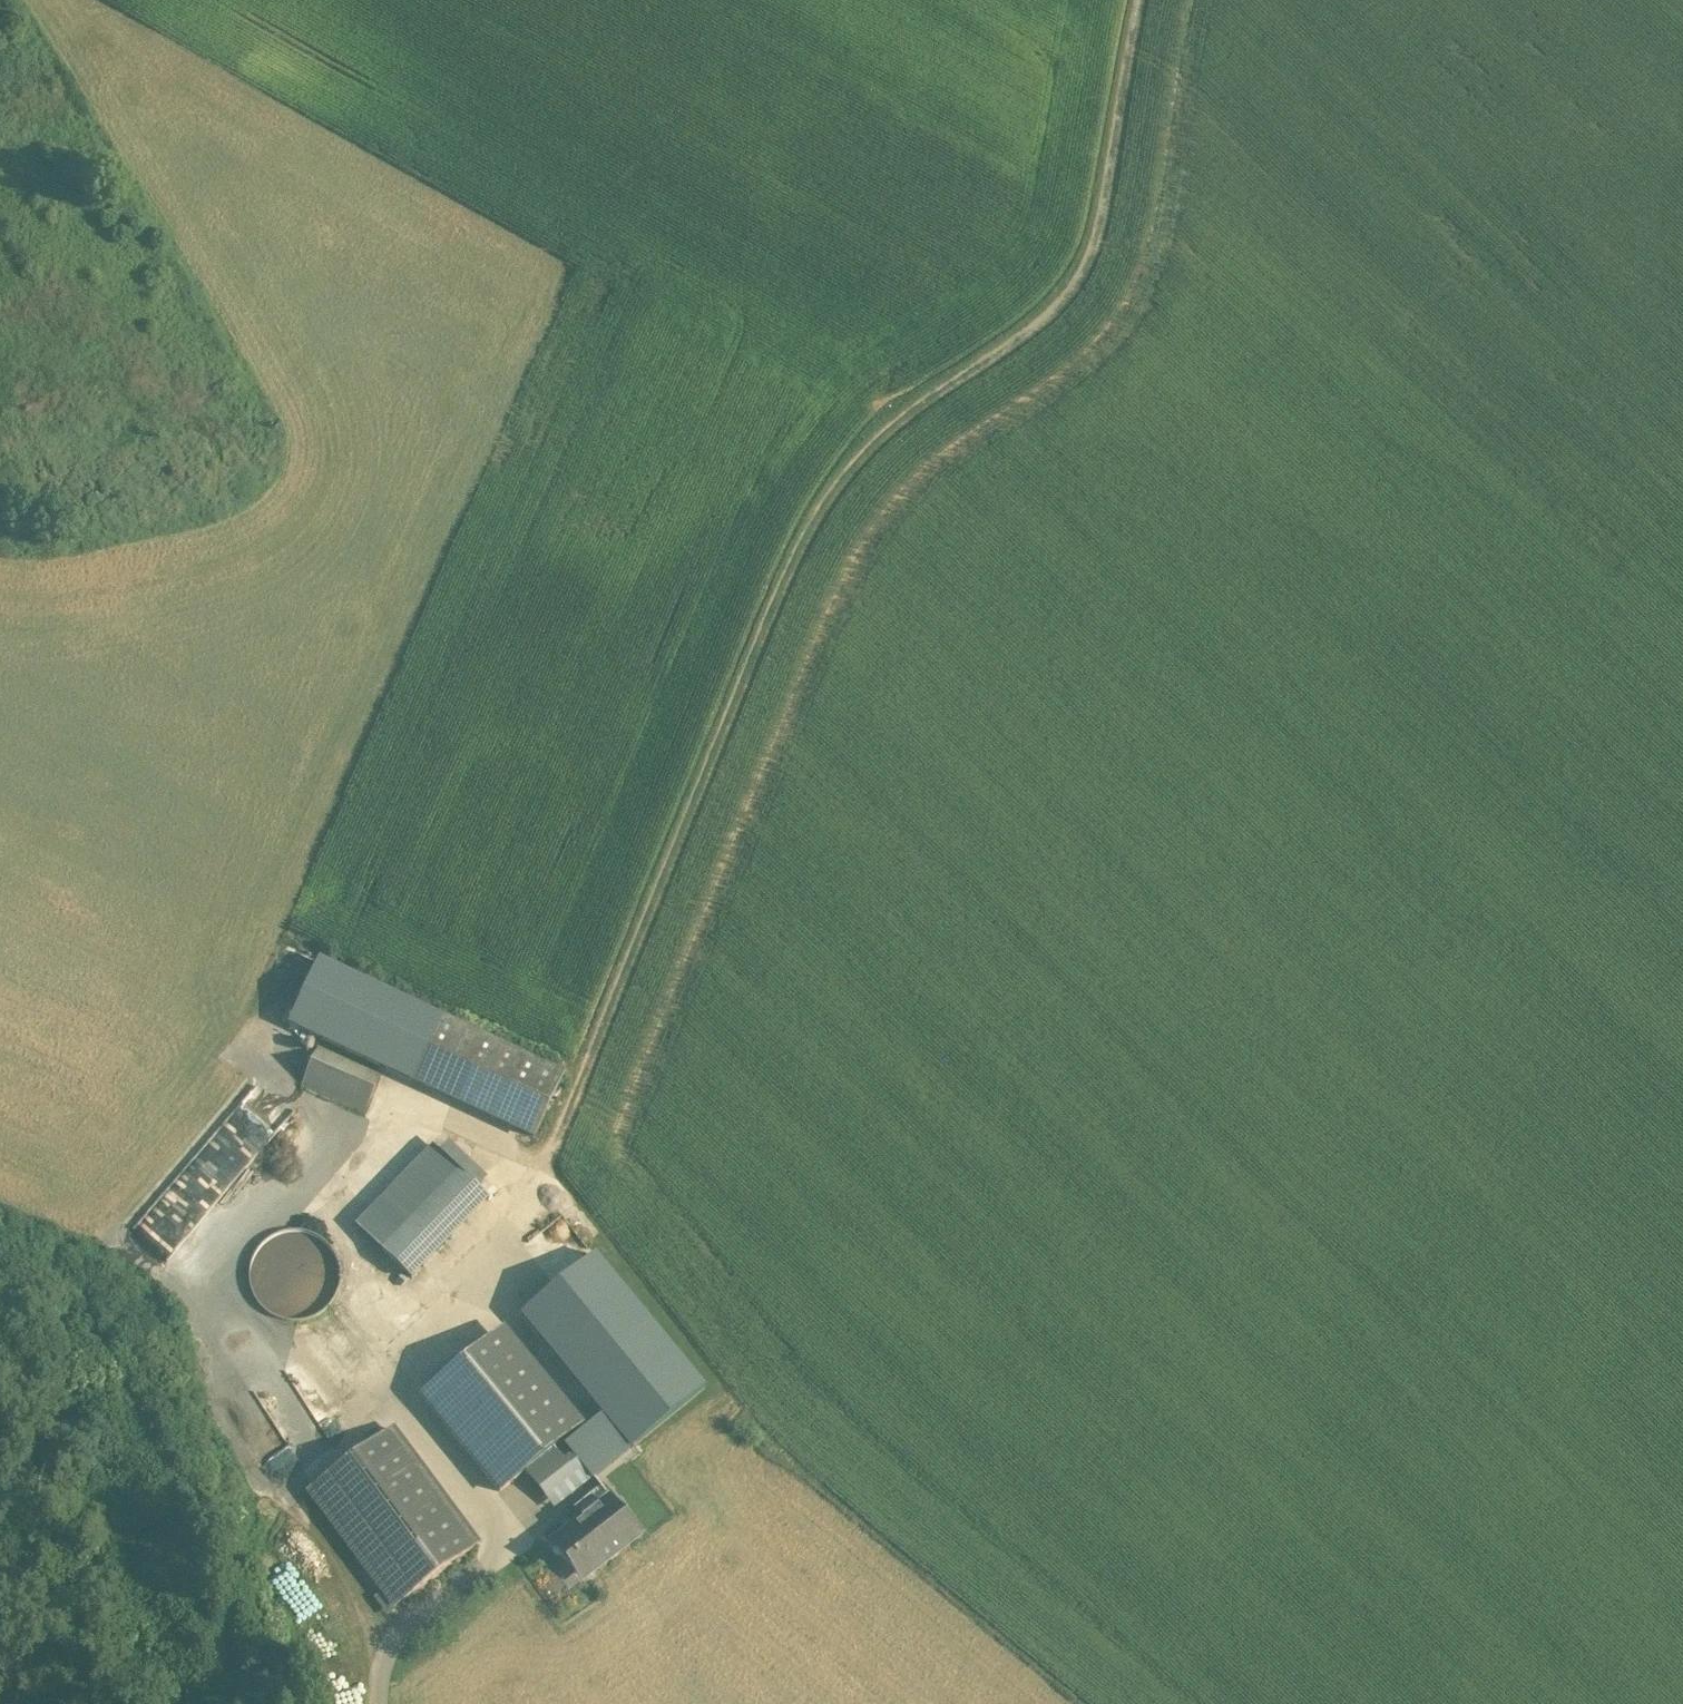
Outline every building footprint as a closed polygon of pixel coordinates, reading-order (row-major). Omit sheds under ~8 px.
[(410,1080),(440,1018),(318,965),(290,1023),(410,1080)] [(563,1075),(440,1018),(410,1080),(533,1137),(563,1075)] [(376,1067),(319,1044),(302,1084),(359,1108),(376,1067)] [(196,1290),(318,1146),(287,1120),(293,1113),(257,1083),(129,1234),(196,1290)] [(432,1145),(355,1225),(381,1249),(458,1170),(432,1145)] [(458,1170),(381,1249),(411,1279),(488,1199),(458,1170)] [(336,1293),(339,1276),(336,1258),(326,1244),(311,1234),(294,1230),(277,1234),(262,1244),(252,1258),(249,1276),(252,1293),(262,1308),(277,1317),(294,1321),(311,1317),(326,1308),(336,1293)] [(700,1396),(594,1260),(522,1317),(608,1429),(626,1453),(700,1396)] [(494,1338),(422,1397),(500,1493),(525,1472),(548,1453),(554,1448),(572,1433),(494,1338)] [(270,1478),(298,1459),(275,1426),(247,1446),(270,1478)] [(608,1429),(572,1456),(581,1468),(590,1480),(626,1453),(608,1429)] [(392,1430),(308,1492),(393,1607),(477,1544),(392,1430)] [(581,1468),(572,1456),(565,1462),(554,1448),(548,1453),(568,1478),(581,1468)] [(548,1453),(525,1472),(544,1497),(568,1478),(548,1453)] [(554,1508),(590,1480),(581,1468),(568,1478),(544,1497),(554,1508)] [(638,1536),(602,1489),(574,1511),(582,1521),(551,1545),(566,1565),(573,1560),(586,1576),(638,1536)] [(573,1560),(566,1565),(579,1581),(586,1576),(573,1560)]
